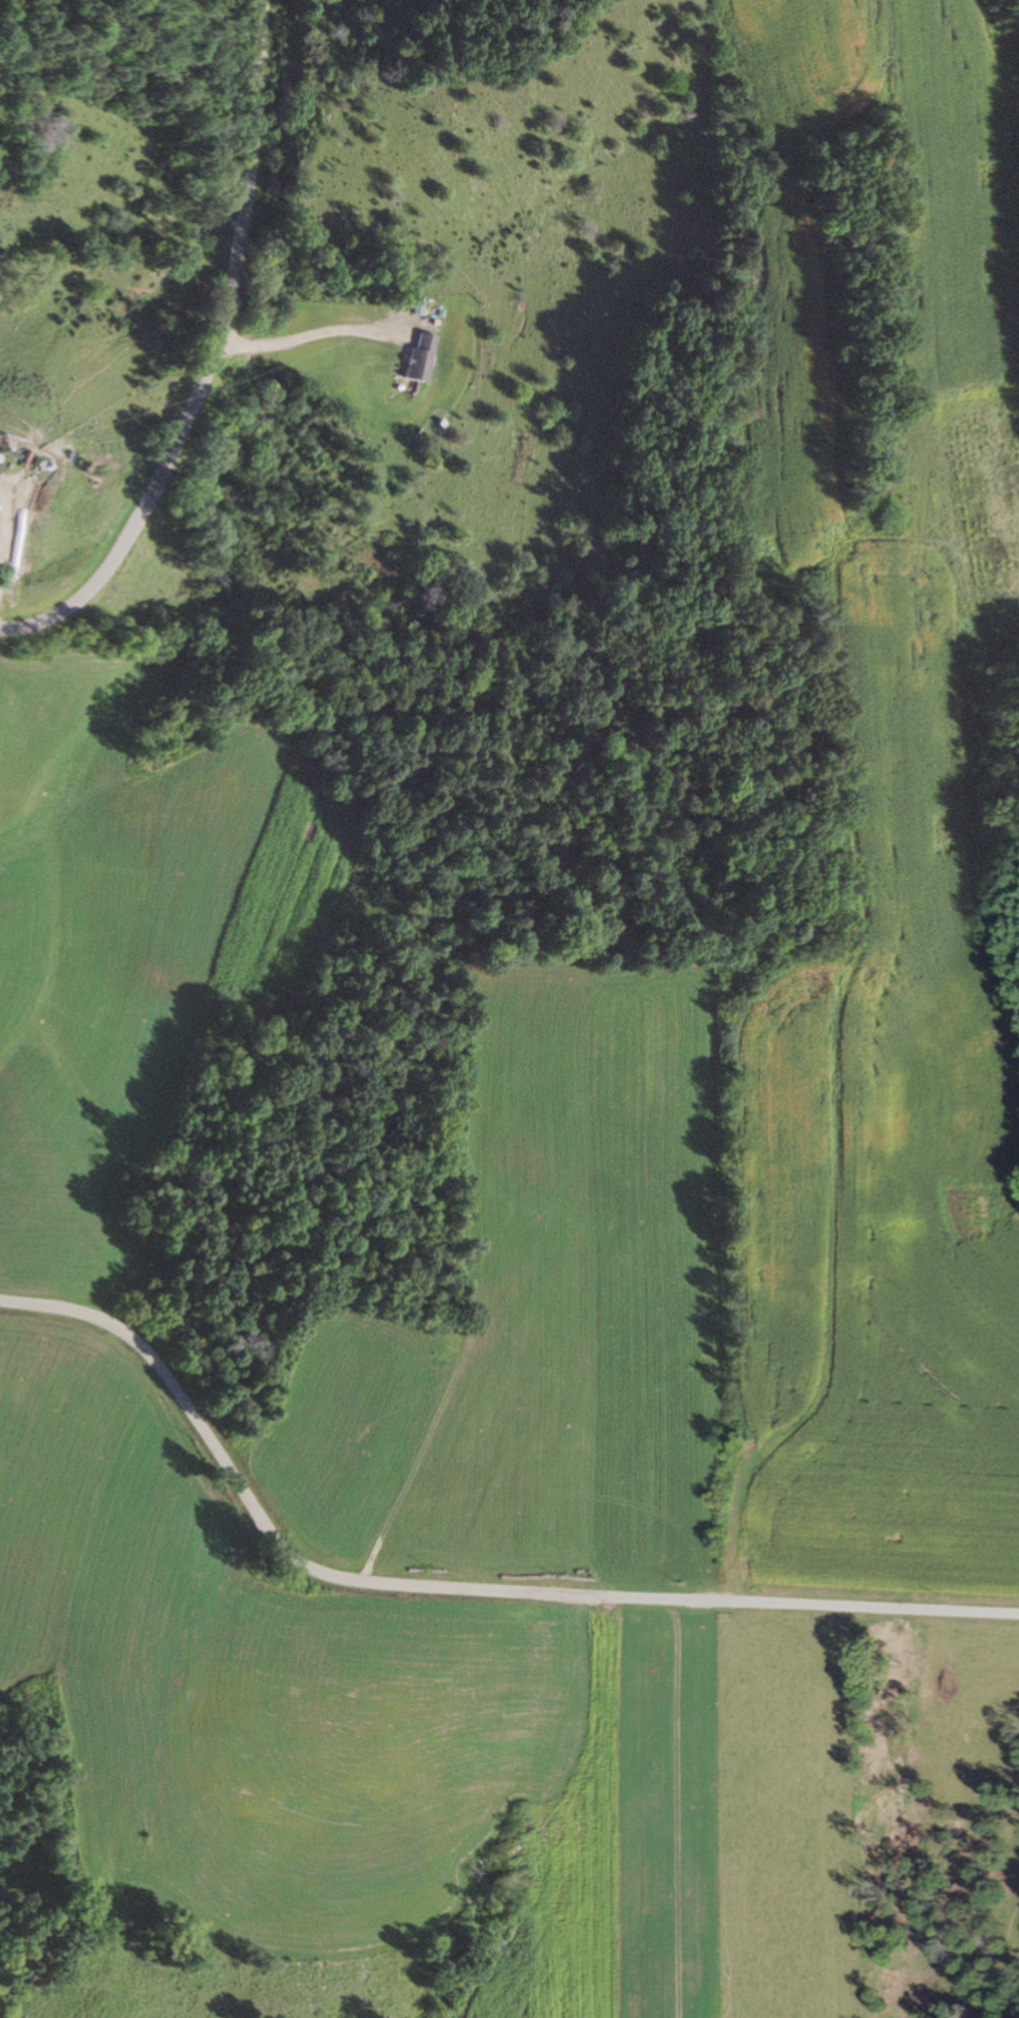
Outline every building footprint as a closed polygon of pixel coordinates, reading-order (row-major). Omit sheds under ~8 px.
[(439,335),(422,333),(419,348),(413,348),(409,379),(432,382),(439,335)]
